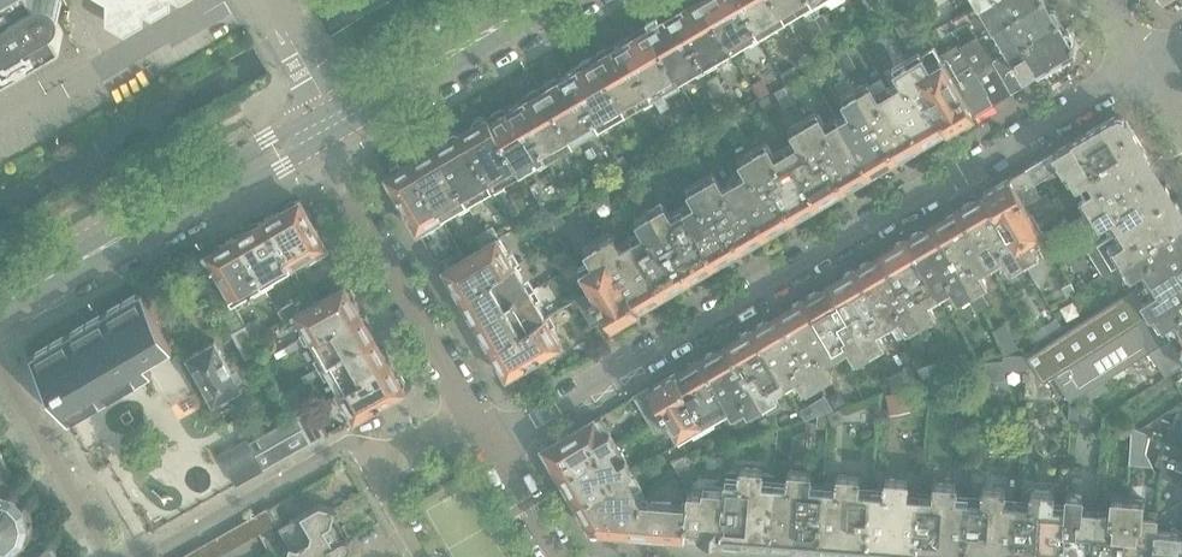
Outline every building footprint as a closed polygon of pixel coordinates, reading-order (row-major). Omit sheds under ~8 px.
[(42,45),(64,32),(55,15),(59,11),(62,7),(63,1),(63,0),(0,0),(0,69),(42,45)] [(700,0),(688,0),(686,1),(684,4),(672,11),(707,71),(717,65),(715,61),(731,52),(700,0)] [(738,0),(700,0),(731,52),(748,42),(750,46),(761,40),(738,0)] [(773,0),(738,0),(761,40),(771,33),(769,29),(785,21),(773,0)] [(813,4),(810,0),(773,0),(785,21),(803,10),(811,22),(815,19),(825,36),(829,33),(820,16),(813,4)] [(1038,0),(981,0),(976,3),(951,17),(958,28),(967,22),(976,36),(1038,0)] [(1059,20),(1058,17),(1059,12),(1056,6),(1051,5),(1049,6),(1046,0),(1038,0),(976,36),(977,39),(981,37),(994,60),(1007,52),(1059,20)] [(707,71),(672,11),(662,17),(658,17),(651,21),(649,24),(646,26),(679,82),(695,72),(698,77),(707,71)] [(835,30),(825,13),(820,16),(829,33),(835,30)] [(1069,48),(1078,43),(1069,27),(1065,29),(1059,20),(1007,52),(994,60),(991,61),(1011,93),(1027,84),(1022,75),(1033,69),(1036,74),(1042,75),(1070,59),(1072,53),(1069,48)] [(679,82),(646,26),(644,27),(641,27),(634,32),(632,34),(619,42),(654,102),(665,95),(663,91),(679,82)] [(1011,93),(991,61),(989,58),(988,58),(977,39),(976,36),(959,46),(958,45),(942,55),(974,114),(1011,93)] [(654,102),(619,42),(609,48),(605,48),(598,52),(596,55),(593,57),(625,113),(642,103),(645,107),(654,102)] [(974,114),(942,55),(939,57),(936,52),(925,59),(922,54),(908,62),(946,127),(948,130),(974,114)] [(625,113),(593,57),(592,58),(588,58),(581,62),(579,65),(567,72),(601,133),(612,127),(610,122),(625,113)] [(946,127),(908,62),(882,78),(888,86),(921,143),(922,141),(927,142),(934,138),(935,133),(946,127)] [(800,76),(794,66),(781,74),(787,84),(791,81),(800,76)] [(601,133),(567,72),(556,79),(553,79),(545,83),(543,86),(540,88),(573,144),(591,133),(594,137),(601,133)] [(727,93),(717,76),(712,79),(722,96),(727,93)] [(895,156),(857,89),(856,90),(848,77),(834,86),(843,100),(841,101),(847,110),(835,117),(869,173),(870,171),(875,172),(882,168),(884,163),(895,156)] [(722,96),(712,79),(707,82),(717,99),(722,96)] [(770,93),(762,79),(752,85),(760,99),(770,93)] [(921,143),(888,86),(876,93),(869,82),(857,89),(895,156),(905,150),(910,151),(918,147),(919,142),(921,143)] [(573,144),(540,88),(539,89),(535,89),(528,93),(526,96),(514,103),(549,163),(559,157),(557,153),(573,144)] [(781,101),(775,92),(758,101),(764,111),(781,101)] [(549,163),(514,103),(503,109),(500,110),(492,114),(490,117),(489,118),(521,174),(537,165),(539,169),(549,163)] [(869,173),(835,117),(824,123),(819,114),(804,123),(841,187),(854,180),(859,182),(866,177),(867,172),(869,173)] [(521,174),(489,118),(488,117),(486,118),(480,116),(474,120),(472,126),(461,133),(493,188),(518,173),(520,175),(521,174)] [(744,137),(732,116),(720,123),(733,143),(744,137)] [(1075,184),(1141,142),(1138,138),(1127,120),(1113,117),(1026,168),(1036,183),(1063,167),(1075,184)] [(841,187),(804,123),(789,131),(795,140),(785,146),(818,203),(818,201),(823,202),(831,198),(832,193),(841,187)] [(478,196),(493,188),(461,133),(460,133),(455,132),(448,136),(446,141),(436,147),(467,203),(478,196)] [(1090,210),(1154,170),(1148,160),(1149,155),(1141,142),(1075,184),(1077,187),(1088,180),(1093,189),(1082,197),(1090,210)] [(818,203),(785,146),(773,153),(768,144),(738,161),(744,171),(721,183),(716,174),(702,182),(741,246),(751,240),(756,242),(763,237),(764,232),(766,233),(767,231),(772,232),(779,228),(781,223),(802,210),(807,212),(815,207),(816,202),(818,203)] [(467,203),(436,147),(426,153),(420,151),(413,155),(412,161),(409,163),(442,218),(467,203)] [(442,218),(409,163),(403,167),(397,165),(390,169),(389,174),(387,176),(420,233),(423,232),(422,230),(442,218)] [(1043,195),(1036,183),(1026,168),(1010,177),(1028,205),(1043,195)] [(1118,229),(1172,195),(1170,195),(1171,190),(1166,183),(1161,182),(1154,170),(1090,210),(1070,222),(1086,250),(1107,237),(1106,236),(1118,229)] [(566,193),(556,176),(554,172),(548,175),(568,207),(573,204),(566,193)] [(571,190),(561,173),(556,176),(566,193),(571,190)] [(1044,233),(1036,220),(1032,212),(1028,205),(1010,177),(984,192),(986,196),(1025,261),(1023,261),(1035,279),(1036,279),(1041,286),(1046,280),(1048,274),(1047,262),(1045,256),(1035,238),(1044,233)] [(741,246),(702,182),(687,191),(692,200),(681,206),(715,263),(715,261),(720,262),(728,258),(729,253),(741,246)] [(523,224),(512,206),(511,206),(501,190),(496,193),(506,209),(506,210),(517,227),(523,224)] [(608,199),(603,191),(588,199),(594,208),(608,199)] [(1181,225),(1181,208),(1176,199),(1171,198),(1172,195),(1118,229),(1125,240),(1114,247),(1107,237),(1086,250),(1070,260),(1081,279),(1118,255),(1122,262),(1181,225)] [(1025,261),(986,196),(975,202),(970,200),(963,205),(961,210),(960,209),(992,263),(1004,256),(1012,268),(1023,261),(1025,261)] [(329,249),(300,199),(265,219),(292,267),(323,249),(324,251),(329,249)] [(715,263),(681,206),(670,213),(665,204),(650,212),(688,277),(699,270),(704,272),(712,267),(713,262),(715,263)] [(992,263),(960,209),(959,211),(954,210),(947,214),(945,219),(934,225),(972,291),(979,287),(985,284),(978,271),(992,263)] [(688,277),(650,212),(635,221),(641,230),(630,236),(664,293),(664,291),(669,292),(676,288),(678,283),(688,277)] [(561,214),(550,221),(556,230),(566,224),(561,214)] [(292,267),(265,219),(235,237),(262,285),(265,290),(260,293),(270,309),(277,306),(270,294),(298,278),(292,267)] [(972,291),(934,225),(923,232),(919,230),(911,235),(910,240),(908,239),(939,294),(952,286),(959,299),(972,291)] [(1181,259),(1181,225),(1122,262),(1139,286),(1181,259)] [(492,226),(484,232),(489,240),(497,235),(492,226)] [(489,240),(484,232),(475,236),(480,245),(489,240)] [(664,293),(630,236),(619,242),(613,234),(599,242),(638,306),(648,300),(653,302),(660,297),(662,292),(664,293)] [(460,294),(514,263),(497,235),(489,240),(480,245),(453,261),(449,256),(437,263),(439,267),(445,268),(446,271),(445,276),(449,283),(454,284),(460,294)] [(262,285),(235,237),(202,256),(206,261),(208,260),(233,303),(262,285)] [(939,294),(908,239),(908,241),(903,240),(895,244),(894,249),(883,255),(921,321),(934,313),(926,301),(939,294)] [(638,306),(599,242),(584,251),(590,260),(576,268),(591,291),(607,317),(612,325),(640,309),(638,306)] [(921,321),(883,255),(872,262),(868,260),(860,265),(859,270),(857,269),(888,323),(902,316),(908,328),(921,321)] [(1181,295),(1181,259),(1139,286),(1053,339),(1041,347),(1027,356),(1028,356),(1033,364),(1044,381),(1054,375),(1133,326),(1181,295)] [(476,323),(530,291),(514,263),(460,294),(462,297),(460,303),(464,309),(470,311),(476,323)] [(888,323),(857,269),(856,271),(851,270),(844,274),(843,279),(832,285),(870,351),(883,343),(875,331),(888,323)] [(1076,292),(1071,284),(1070,283),(1064,287),(1069,296),(1076,292)] [(360,311),(354,301),(356,295),(352,289),(346,287),(345,285),(323,298),(313,304),(294,315),(309,341),(360,311)] [(323,298),(315,285),(306,291),(307,294),(313,304),(323,298)] [(870,351),(832,285),(820,292),(816,290),(808,295),(807,300),(805,300),(837,353),(850,346),(857,358),(870,351)] [(145,362),(173,346),(141,291),(30,356),(68,422),(152,374),(145,362)] [(492,350),(547,318),(530,291),(476,323),(483,333),(481,339),(485,345),(490,347),(492,350)] [(607,317),(591,291),(576,300),(592,326),(607,317)] [(981,292),(975,296),(982,309),(988,305),(982,293),(981,292)] [(294,315),(313,304),(307,294),(278,311),(279,313),(284,321),(294,315)] [(1181,330),(1181,295),(1133,326),(1054,375),(1070,401),(1085,392),(1103,380),(1155,347),(1181,330)] [(982,309),(975,296),(969,301),(976,313),(982,309)] [(837,353),(805,300),(805,301),(800,300),(792,304),(791,309),(780,315),(818,381),(831,374),(823,361),(837,353)] [(324,366),(375,336),(369,327),(371,321),(367,314),(361,313),(360,311),(309,341),(324,366)] [(253,339),(284,321),(279,313),(262,323),(259,319),(246,326),(253,339)] [(818,381),(780,315),(769,322),(764,321),(757,325),(756,330),(754,330),(786,383),(798,376),(805,389),(818,381)] [(557,351),(558,345),(562,343),(547,318),(492,350),(498,360),(496,365),(500,372),(506,373),(507,376),(545,354),(550,355),(557,351)] [(993,328),(992,328),(1006,355),(1019,348),(1006,322),(993,328)] [(1045,325),(1032,333),(1041,347),(1053,339),(1045,325)] [(253,339),(246,326),(233,334),(247,359),(260,351),(253,339)] [(786,383),(754,330),(753,331),(748,330),(741,334),(740,339),(729,346),(762,402),(775,395),(773,391),(786,383)] [(1155,347),(1150,351),(1166,376),(1181,366),(1181,330),(1155,347)] [(338,391),(390,363),(389,362),(391,356),(387,349),(381,348),(375,336),(324,366),(338,391)] [(288,354),(304,344),(301,339),(285,348),(285,349),(278,353),(280,357),(287,352),(288,354)] [(243,388),(216,340),(191,354),(188,355),(189,356),(188,356),(214,403),(215,402),(216,404),(224,399),(243,388)] [(762,402),(729,346),(718,352),(713,350),(705,355),(704,360),(702,359),(728,405),(733,414),(746,406),(749,410),(762,402)] [(1028,356),(1020,355),(1021,369),(1027,369),(1027,368),(1033,364),(1028,356)] [(728,405),(702,359),(702,361),(697,360),(689,364),(688,369),(678,375),(676,372),(651,387),(670,422),(677,435),(728,405)] [(984,361),(981,361),(981,362),(982,379),(1005,377),(1005,370),(1004,360),(984,361)] [(352,420),(403,391),(405,389),(404,388),(406,382),(402,375),(396,373),(390,363),(338,391),(336,392),(352,420)] [(910,364),(886,377),(892,388),(893,389),(898,386),(916,376),(916,375),(910,364)] [(1055,399),(1044,381),(1033,364),(1027,368),(1027,369),(1026,375),(1024,398),(1055,399)] [(305,384),(321,374),(319,369),(302,379),(305,384)] [(1103,380),(1085,392),(1086,393),(1091,400),(1108,388),(1103,380)] [(670,422),(651,387),(635,395),(650,423),(654,431),(670,422)] [(847,402),(840,389),(828,395),(835,408),(847,402)] [(906,390),(885,395),(889,415),(910,410),(906,390)] [(325,435),(312,409),(309,405),(295,414),(302,428),(311,443),(325,435)] [(1175,406),(1174,406),(1177,412),(1167,438),(1181,445),(1181,409),(1175,406)] [(825,427),(826,412),(818,415),(817,427),(825,427)] [(971,433),(972,415),(960,414),(958,432),(971,433)] [(561,477),(617,444),(601,416),(545,448),(561,477)] [(1127,440),(1129,429),(1116,426),(1114,437),(1127,440)] [(264,469),(311,443),(302,428),(267,448),(256,454),(264,469)] [(777,438),(773,430),(759,436),(763,444),(777,438)] [(254,451),(256,454),(267,448),(261,436),(250,442),(254,451)] [(1167,438),(1165,441),(1169,443),(1163,459),(1169,462),(1165,473),(1181,481),(1181,445),(1167,438)] [(577,503),(632,471),(617,444),(561,477),(577,503)] [(31,505),(28,499),(18,490),(14,487),(15,477),(0,450),(0,556),(60,556),(41,523),(34,523),(34,518),(31,505)] [(264,469),(256,454),(254,451),(226,466),(236,485),(264,469)] [(689,469),(692,457),(689,453),(673,461),(686,483),(688,481),(689,469)] [(768,544),(773,480),(762,479),(763,469),(739,467),(738,477),(726,476),(725,485),(721,540),(768,544)] [(643,510),(652,496),(645,496),(641,488),(642,487),(632,471),(577,503),(592,530),(626,533),(627,516),(636,509),(643,510)] [(815,547),(820,483),(811,482),(811,472),(788,471),(787,481),(773,480),(768,544),(815,547)] [(1165,473),(1163,478),(1160,476),(1158,514),(1154,556),(1181,556),(1181,481),(1165,473)] [(867,551),(871,487),(859,486),(860,476),(836,474),(835,484),(820,483),(815,547),(867,551)] [(914,555),(919,491),(908,490),(908,480),(884,478),(884,488),(871,487),(867,551),(914,555)] [(968,495),(956,494),(957,484),(933,482),(932,492),(919,491),(914,555),(940,556),(962,556),(968,495)] [(721,540),(725,485),(704,483),(704,488),(702,488),(702,493),(687,491),(686,504),(684,537),(721,540)] [(1016,499),(1005,498),(1005,488),(982,486),(981,496),(968,495),(962,556),(1012,556),(1016,499)] [(1059,502),(1053,502),(1054,491),(1030,489),(1029,499),(1016,499),(1012,556),(1056,556),(1059,502)] [(1095,509),(1082,508),(1083,493),(1065,492),(1064,502),(1059,502),(1056,556),(1092,556),(1095,509)] [(684,537),(686,504),(656,502),(656,497),(652,496),(643,510),(636,509),(627,516),(626,533),(684,537)] [(1127,497),(1110,496),(1109,509),(1109,510),(1095,509),(1092,556),(1123,556),(1127,497)] [(1158,514),(1143,513),(1144,499),(1127,497),(1123,556),(1154,556),(1158,514)] [(349,538),(345,537),(342,538),(332,521),(336,507),(321,501),(320,503),(286,523),(279,527),(290,545),(288,553),(296,555),(297,556),(336,556),(348,550),(351,547),(352,544),(351,541),(352,540),(351,539),(351,540),(349,538)] [(277,522),(269,508),(250,519),(257,533),(277,522)]
